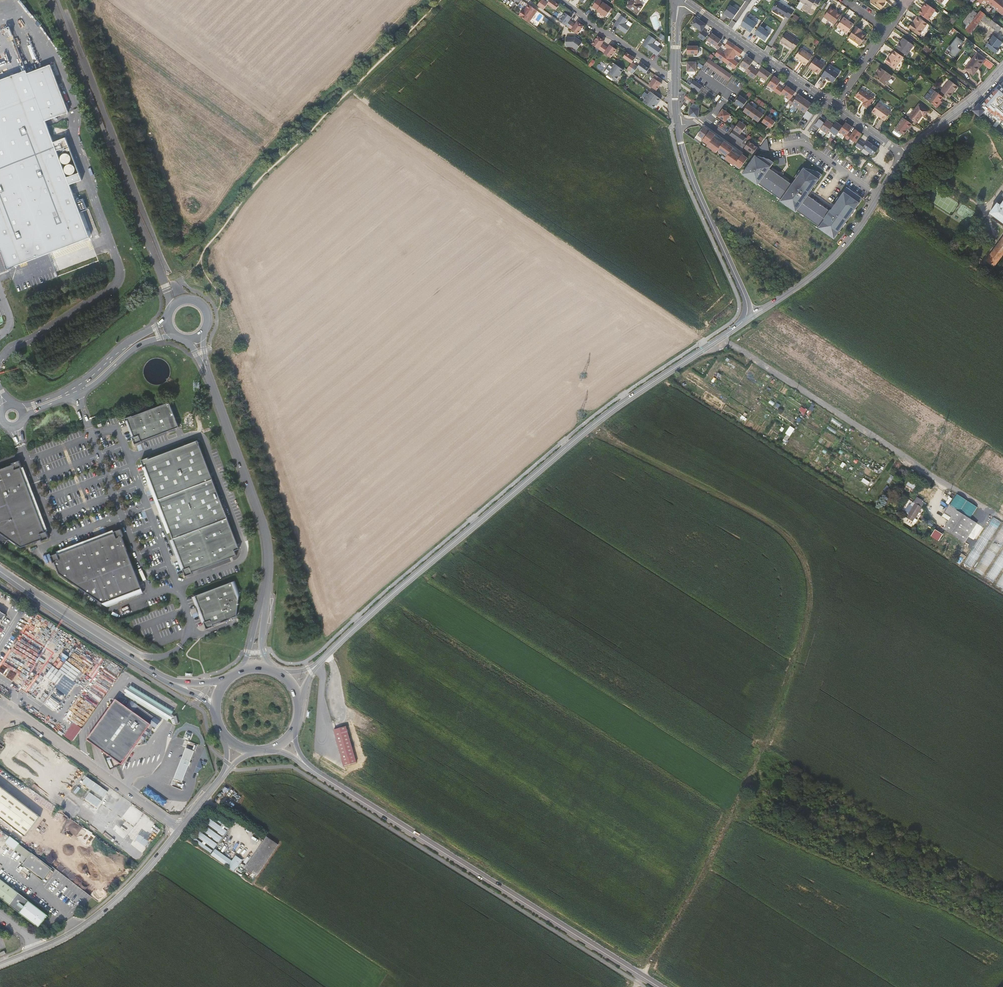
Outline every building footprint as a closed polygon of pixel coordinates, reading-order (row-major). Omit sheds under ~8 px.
[(540,7),(543,9),(548,3),(556,9),(559,4),(553,0),(550,0),(548,2),(545,0),(540,7)] [(613,9),(600,0),(597,0),(592,7),(597,10),(597,11),(606,17),(609,12),(610,12),(613,9)] [(620,10),(621,8),(614,3),(616,0),(613,0),(611,3),(620,10)] [(642,0),(632,0),(628,6),(638,13),(643,6),(640,4),(642,0)] [(886,0),(872,0),(871,2),(881,9),(885,4),(884,3),(886,0)] [(1002,11),(1002,0),(990,0),(1002,11)] [(785,16),(789,19),(795,9),(791,7),(790,9),(779,2),(778,3),(773,10),(773,11),(778,14),(779,13),(781,14),(780,15),(785,18),(785,16)] [(926,2),(919,12),(928,18),(932,13),(934,15),(936,15),(939,12),(935,9),(935,8),(926,2)] [(521,9),(518,14),(528,22),(536,9),(527,3),(524,8),(522,10),(521,9)] [(724,14),(732,20),(738,11),(730,5),(724,14)] [(824,15),(835,22),(841,14),(835,10),(836,8),(831,5),(824,15)] [(998,33),(1001,28),(974,8),(966,19),(966,25),(968,27),(967,29),(975,34),(984,23),(998,33)] [(569,15),(565,12),(559,21),(569,27),(572,22),(570,20),(572,17),(571,17),(569,15)] [(621,15),(614,25),(626,33),(630,27),(625,23),(627,20),(621,15)] [(844,15),(837,25),(847,32),(854,23),(844,15)] [(922,32),(929,22),(918,15),(914,20),(916,21),(912,26),(922,32)] [(746,17),(741,25),(751,33),(757,24),(746,17)] [(704,30),(708,25),(697,18),(692,25),(703,32),(699,38),(705,42),(710,35),(704,30)] [(825,18),(823,20),(833,26),(834,24),(825,18)] [(572,22),(569,27),(578,34),(584,26),(580,23),(578,22),(577,21),(575,24),(572,22)] [(862,28),(857,25),(849,36),(860,44),(867,35),(860,30),(862,28)] [(760,26),(755,34),(765,41),(770,34),(760,26)] [(793,49),(799,41),(796,39),(795,39),(785,32),(779,41),(789,48),(790,47),(793,49)] [(720,50),(724,45),(721,43),(722,41),(713,34),(708,41),(717,47),(717,48),(720,51),(720,50)] [(656,40),(649,35),(642,45),(657,56),(662,49),(653,43),(656,40)] [(566,46),(572,46),(576,49),(582,42),(576,38),(574,38),(574,36),(566,36),(566,46)] [(605,46),(603,44),(605,41),(604,40),(602,39),(598,36),(592,44),(599,50),(602,51),(605,46)] [(983,48),(995,57),(1002,45),(992,37),(983,48)] [(905,38),(898,49),(908,56),(915,46),(905,38)] [(720,51),(716,56),(726,63),(730,58),(737,47),(730,42),(726,47),(729,49),(726,54),(720,50),(720,51)] [(605,46),(602,51),(611,58),(617,50),(613,47),(611,45),(610,45),(608,48),(605,46)] [(745,52),(737,47),(730,58),(726,63),(736,70),(740,64),(734,60),(738,56),(741,58),(745,52)] [(795,57),(806,64),(812,55),(801,48),(795,57)] [(896,69),(904,57),(896,51),(887,63),(896,69)] [(977,52),(964,68),(972,75),(985,59),(977,52)] [(630,72),(635,65),(633,63),(636,59),(627,53),(624,57),(632,63),(627,70),(630,72)] [(751,67),(755,62),(748,57),(742,66),(748,71),(747,72),(750,74),(754,69),(751,67)] [(815,57),(809,66),(819,73),(824,64),(815,57)] [(987,60),(984,65),(991,68),(994,63),(987,60)] [(831,62),(822,75),(826,78),(827,76),(833,81),(839,72),(833,67),(835,65),(831,62)] [(638,67),(635,65),(630,72),(633,74),(638,68),(646,74),(649,70),(650,69),(641,63),(638,67)] [(698,63),(689,63),(689,72),(697,72),(698,63)] [(620,75),(624,70),(616,64),(608,74),(617,80),(620,76),(620,75)] [(67,177),(57,151),(69,146),(66,138),(54,142),(45,121),(69,112),(51,65),(27,74),(26,70),(0,80),(0,205),(67,177)] [(879,72),(876,77),(887,85),(894,76),(881,67),(878,71),(879,72)] [(760,73),(754,69),(750,74),(749,76),(755,80),(759,75),(768,82),(773,75),(763,68),(760,73)] [(656,75),(653,78),(654,79),(649,86),(657,91),(662,84),(659,82),(661,79),(656,75)] [(779,86),(783,82),(776,77),(769,86),(776,91),(775,92),(778,94),(779,93),(782,88),(779,86)] [(942,91),(951,98),(960,86),(951,80),(942,91)] [(999,84),(980,104),(979,103),(972,110),(979,117),(984,112),(987,109),(1002,122),(1002,87),(999,84)] [(718,97),(704,87),(700,93),(714,103),(718,97)] [(793,98),(797,93),(788,87),(785,90),(782,88),(779,93),(778,94),(781,96),(783,94),(792,100),(793,98)] [(875,98),(862,88),(856,96),(864,103),(863,104),(868,108),(875,98)] [(936,91),(928,101),(936,106),(938,108),(940,105),(938,103),(939,101),(940,102),(944,97),(936,91)] [(662,100),(651,92),(644,103),(653,110),(656,106),(658,103),(659,104),(662,100)] [(800,109),(807,100),(800,95),(796,100),(793,98),(792,100),(790,104),(793,106),(794,105),(800,109)] [(744,109),(749,102),(741,96),(736,104),(744,109)] [(691,103),(687,99),(683,104),(685,106),(687,107),(688,108),(691,103)] [(809,112),(814,105),(807,100),(800,109),(807,114),(809,112)] [(879,103),(874,112),(886,121),(892,112),(879,103)] [(757,110),(750,105),(745,112),(752,118),(757,110)] [(909,118),(917,124),(923,116),(925,118),(929,113),(919,106),(909,118)] [(699,119),(701,110),(692,108),(690,117),(699,119)] [(732,116),(724,110),(719,117),(727,123),(732,116)] [(765,116),(757,110),(752,118),(760,123),(765,116)] [(768,117),(763,123),(772,129),(777,123),(768,117)] [(903,119),(894,133),(894,135),(899,138),(900,138),(902,135),(904,137),(907,133),(907,134),(913,126),(903,119)] [(824,127),(822,130),(829,135),(831,132),(836,126),(829,121),(828,121),(826,124),(824,127)] [(741,122),(735,131),(742,135),(748,127),(741,122)] [(841,133),(845,128),(838,123),(836,126),(831,132),(838,137),(841,133)] [(851,133),(854,128),(847,124),(845,128),(841,133),(848,137),(851,133)] [(706,139),(711,132),(705,127),(699,135),(706,139)] [(857,144),(863,135),(857,130),(854,135),(851,133),(848,137),(846,139),(849,142),(851,139),(857,144)] [(743,145),(747,139),(742,135),(735,131),(731,136),(743,145)] [(737,165),(743,168),(749,160),(743,155),(742,158),(734,153),(736,150),(725,142),(723,145),(716,140),(718,137),(711,132),(706,139),(705,140),(710,144),(709,146),(718,153),(720,150),(728,156),(726,158),(736,166),(737,165)] [(767,140),(761,149),(766,153),(771,152),(769,140),(767,140)] [(875,157),(880,150),(869,142),(867,145),(861,141),(858,147),(864,151),(865,149),(875,157)] [(750,143),(746,149),(754,155),(759,149),(750,143)] [(757,156),(746,171),(748,173),(747,174),(783,200),(782,202),(798,213),(799,212),(821,228),(822,229),(821,230),(834,240),(835,238),(837,239),(864,201),(862,200),(863,198),(850,189),(849,191),(847,190),(832,212),(810,197),(824,177),(816,172),(805,169),(794,185),(772,170),(775,165),(767,159),(757,156)] [(0,205),(0,252),(2,252),(6,264),(8,269),(11,268),(91,238),(70,185),(82,180),(79,173),(67,177),(0,205)] [(991,215),(1002,224),(1002,204),(1000,207),(997,206),(991,215)] [(985,261),(994,268),(1002,256),(1002,236),(985,261)] [(44,272),(15,282),(18,290),(47,279),(44,272)] [(179,427),(170,402),(133,416),(132,415),(125,418),(126,421),(128,420),(135,437),(133,437),(135,444),(142,442),(142,441),(179,427)] [(130,430),(133,437),(135,437),(128,420),(126,421),(130,430)] [(159,499),(213,479),(199,440),(149,459),(148,457),(141,460),(144,467),(146,466),(159,499)] [(47,530),(45,531),(33,500),(21,468),(23,468),(20,461),(13,463),(14,465),(0,470),(0,532),(22,548),(42,539),(43,540),(50,537),(47,532),(47,530)] [(152,481),(146,466),(144,467),(143,467),(162,518),(168,533),(171,532),(159,499),(152,481)] [(23,468),(21,468),(45,531),(47,530),(48,530),(24,467),(23,468)] [(228,518),(213,479),(159,499),(171,532),(174,539),(228,518)] [(907,485),(915,490),(918,485),(909,480),(907,485)] [(971,517),(977,506),(957,494),(950,504),(971,517)] [(910,514),(907,518),(912,521),(915,518),(922,507),(915,503),(909,513),(910,514)] [(952,516),(956,510),(950,506),(946,513),(952,516)] [(978,524),(956,510),(952,516),(944,529),(966,543),(978,524)] [(973,569),(1000,521),(992,516),(965,564),(973,569)] [(228,518),(174,539),(180,555),(184,569),(183,569),(186,576),(193,574),(192,572),(229,558),(236,555),(235,551),(239,549),(239,547),(228,518)] [(1002,543),(1002,525),(976,571),(984,576),(1002,543)] [(106,606),(107,605),(143,591),(122,536),(123,535),(121,528),(114,531),(114,532),(103,537),(84,544),(65,551),(58,554),(57,552),(50,555),(53,562),(54,561),(59,572),(106,606)] [(931,536),(940,541),(944,534),(935,529),(931,536)] [(113,530),(83,541),(84,544),(114,532),(114,531),(113,530)] [(184,569),(174,539),(170,540),(182,570),(183,569),(184,569)] [(83,541),(57,551),(57,552),(58,554),(84,544),(83,541)] [(994,583),(1002,568),(1002,549),(986,578),(994,583)] [(195,595),(205,621),(203,622),(206,629),(213,626),(213,625),(236,616),(239,596),(233,581),(195,595)] [(192,596),(202,622),(203,622),(205,621),(200,609),(195,595),(192,596)] [(65,663),(58,673),(64,677),(73,683),(80,673),(65,663)] [(57,687),(64,677),(58,673),(52,669),(45,679),(57,687)] [(127,687),(123,695),(168,718),(172,710),(127,687)] [(116,699),(88,740),(123,765),(141,738),(144,740),(153,727),(154,726),(157,727),(161,721),(132,701),(127,707),(116,699)] [(73,742),(82,728),(73,722),(64,736),(73,742)] [(339,728),(336,729),(348,764),(360,760),(348,725),(339,728)] [(187,749),(182,760),(189,762),(194,751),(187,749)] [(188,766),(181,763),(175,780),(182,782),(188,766)] [(104,797),(108,791),(87,777),(83,783),(104,797)] [(42,817),(0,785),(0,817),(26,837),(42,817)] [(197,837),(216,848),(230,825),(219,819),(217,822),(210,818),(206,824),(205,824),(197,837)] [(265,840),(276,848),(278,844),(268,836),(265,840)] [(257,876),(276,848),(265,840),(246,868),(257,876)] [(16,849),(28,859),(32,854),(20,844),(16,849)] [(231,868),(235,862),(216,849),(212,855),(231,868)] [(53,869),(32,853),(32,854),(28,859),(23,865),(43,881),(53,869)] [(0,879),(0,897),(0,898),(8,904),(38,927),(44,919),(47,915),(18,892),(9,886),(0,879)]
